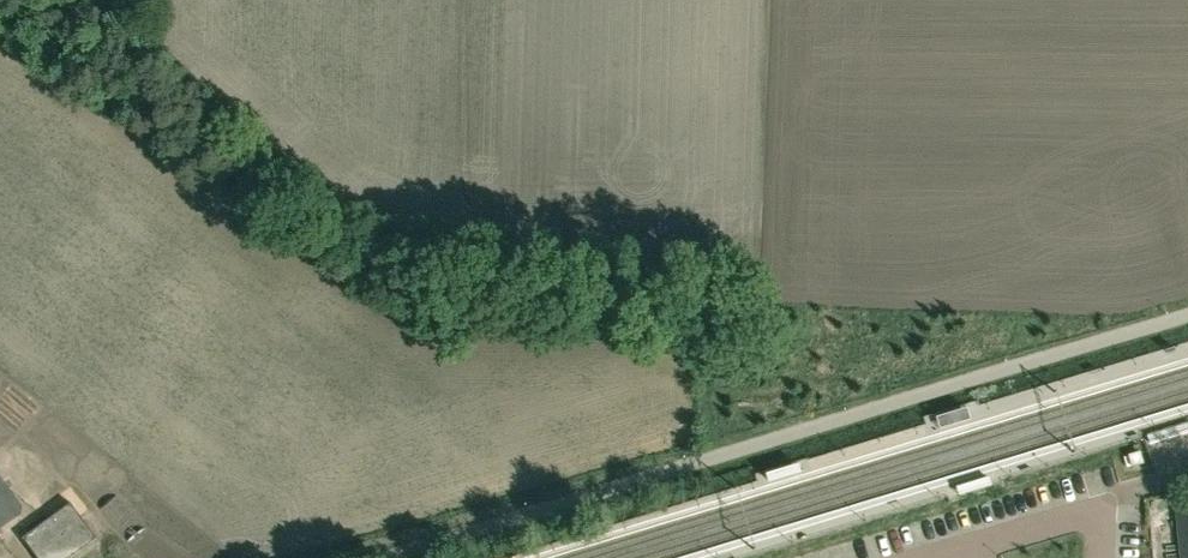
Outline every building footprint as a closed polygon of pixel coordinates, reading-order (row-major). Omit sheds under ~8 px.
[(20,514),(21,507),(0,478),(0,529),(20,514)] [(1175,498),(1181,557),(1187,557),(1187,496),(1175,498)] [(37,557),(70,557),(97,539),(70,503),(22,538),(37,557)]
